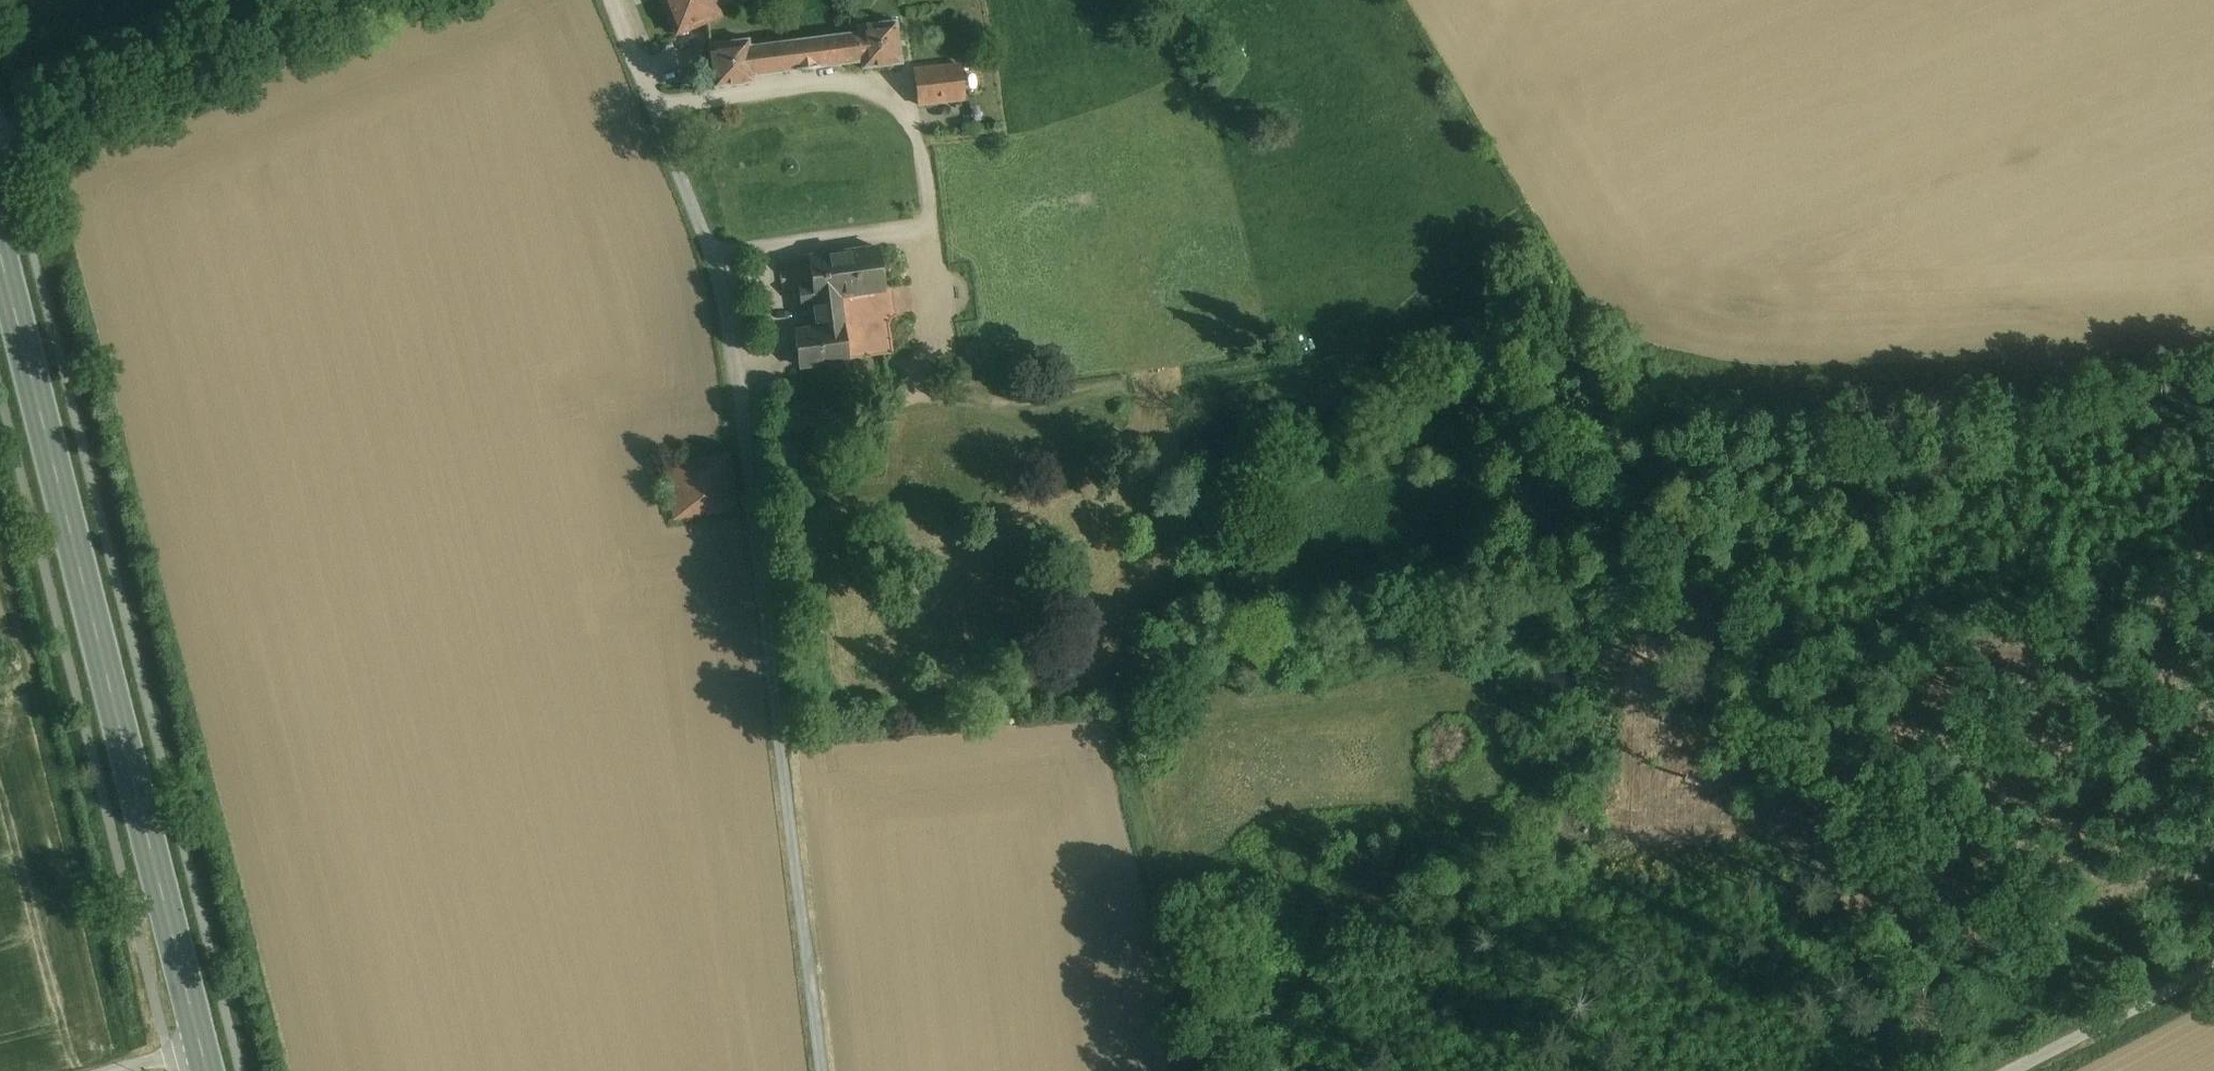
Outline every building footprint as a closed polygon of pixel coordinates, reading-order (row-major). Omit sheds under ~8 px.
[(677,34),(721,15),(715,0),(663,0),(677,34)] [(897,20),(857,25),(858,32),(862,62),(863,68),(902,63),(897,20)] [(858,32),(750,46),(754,75),(862,62),(858,32)] [(749,39),(710,44),(715,87),(754,82),(754,75),(750,46),(749,39)] [(960,65),(915,70),(919,103),(964,98),(960,65)] [(844,325),(849,359),(892,353),(878,247),(878,252),(812,260),(811,256),(808,256),(818,329),(843,326),(843,325),(844,325)] [(843,326),(818,329),(818,330),(797,333),(796,331),(795,331),(800,365),(801,365),(801,364),(823,361),(823,362),(827,362),(828,371),(846,368),(845,359),(849,359),(844,325),(843,325),(843,326)] [(729,453),(666,464),(675,518),(738,508),(729,453)]
